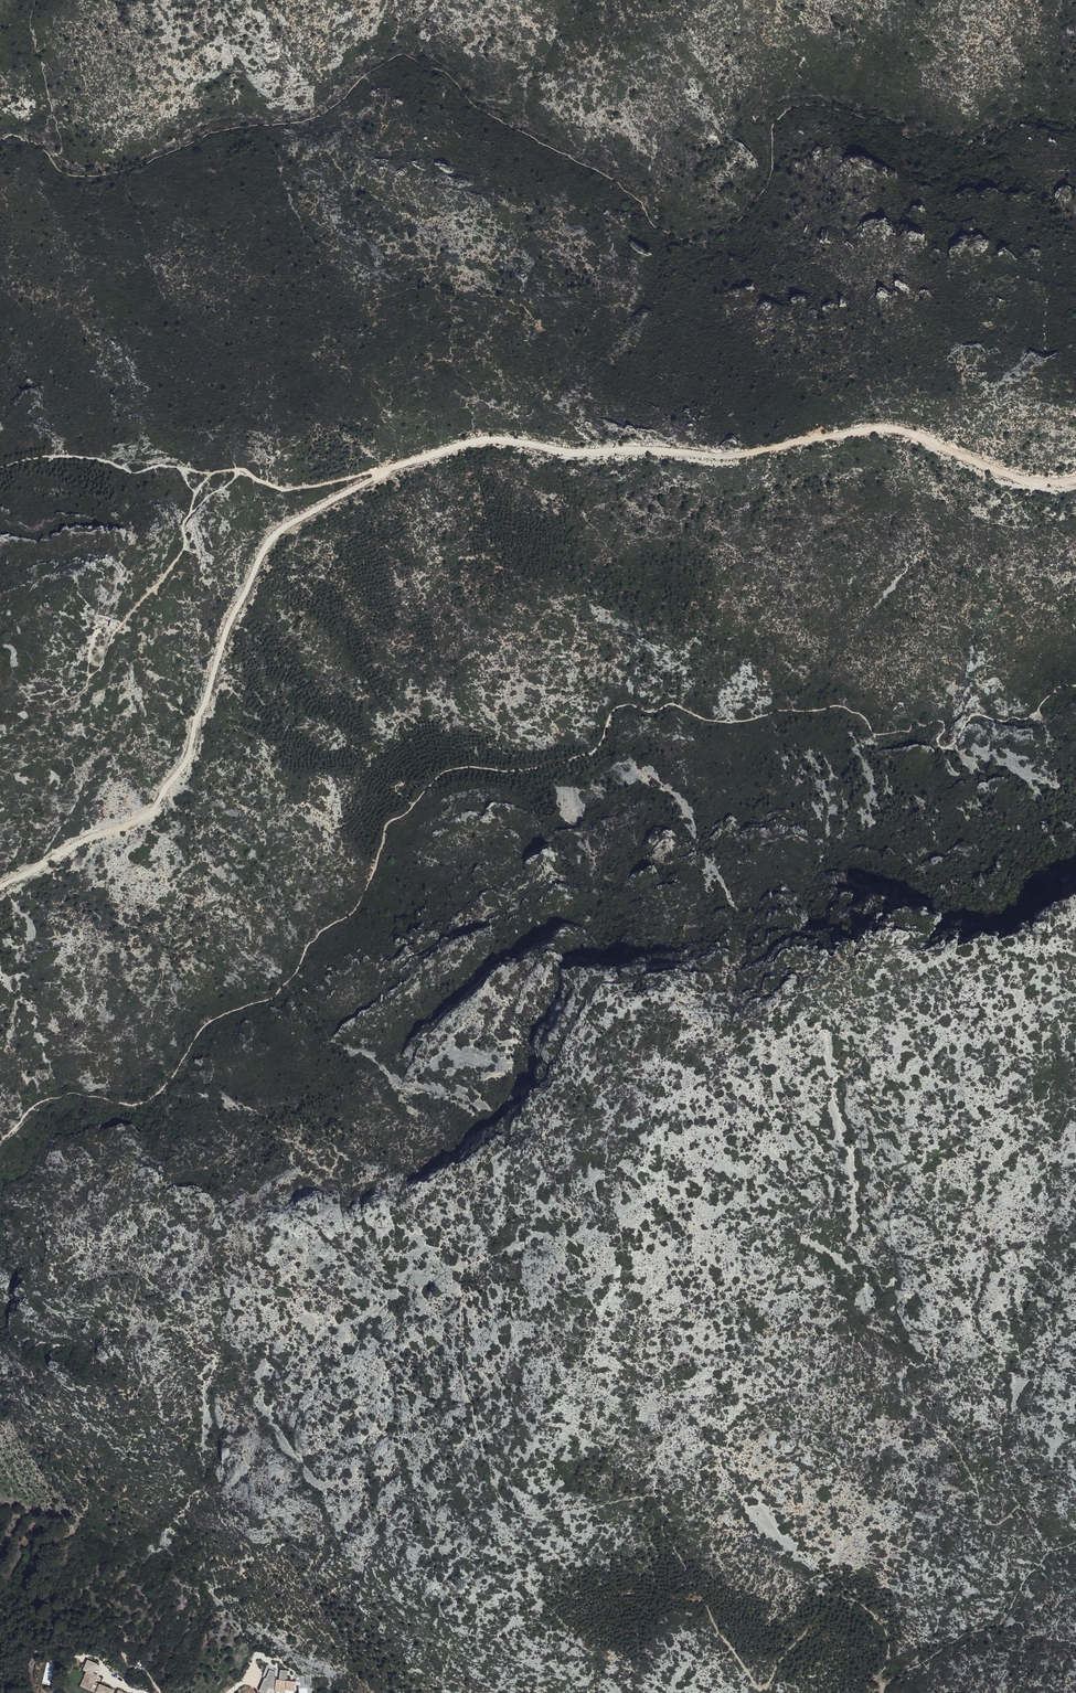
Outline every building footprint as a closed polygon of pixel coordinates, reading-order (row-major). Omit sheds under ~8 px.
[(115,630),(118,622),(98,615),(96,621),(107,625),(106,627),(115,630)] [(84,1661),(79,1670),(83,1672),(77,1686),(92,1692),(109,1692),(110,1691),(91,1683),(94,1676),(89,1674),(93,1665),(84,1661)] [(269,1671),(265,1680),(264,1680),(258,1692),(259,1692),(266,1692),(268,1690),(274,1691),(274,1692),(284,1692),(293,1692),(294,1684),(286,1683),(287,1673),(279,1672),(278,1681),(273,1678),(275,1674),(269,1671)]
